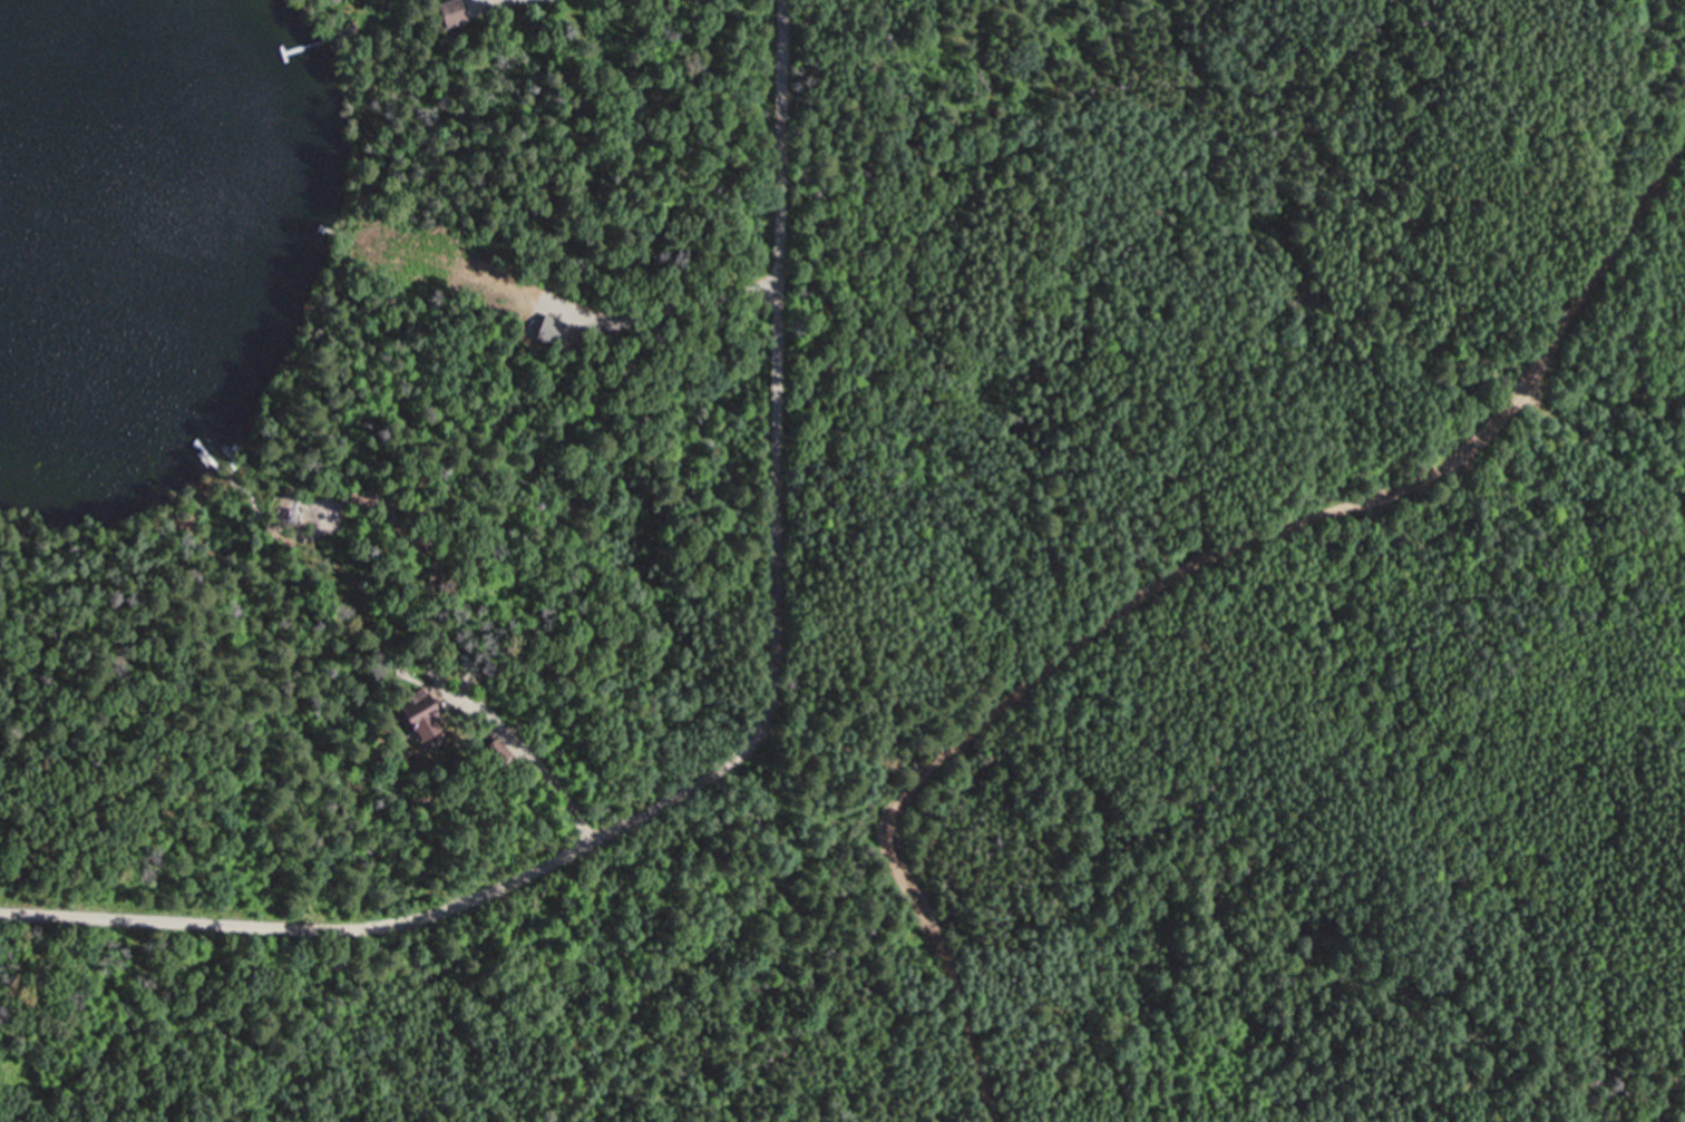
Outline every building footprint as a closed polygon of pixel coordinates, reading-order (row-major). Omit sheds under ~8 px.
[(462,17),(452,0),(447,0),(431,9),(442,29),(462,17)] [(437,715),(422,688),(389,706),(404,733),(437,715)]
